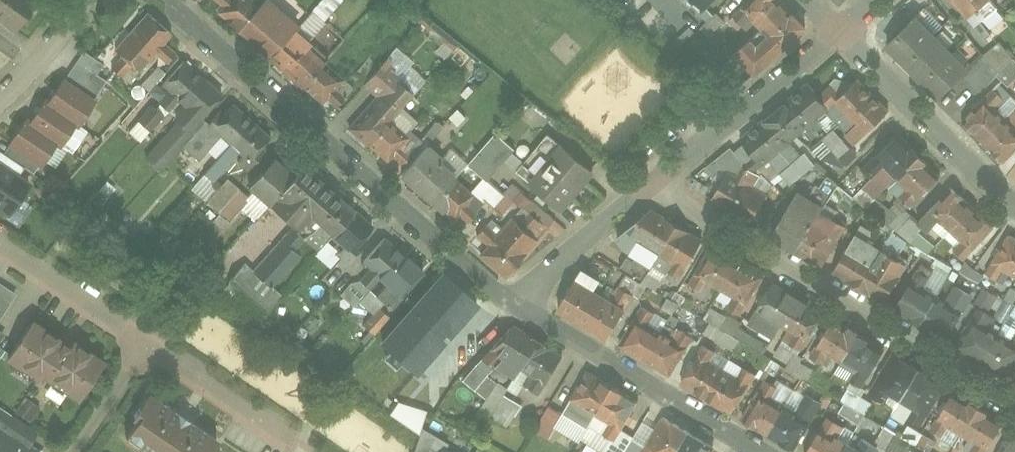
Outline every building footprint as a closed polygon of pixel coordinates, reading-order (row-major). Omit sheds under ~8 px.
[(35,0),(2,0),(0,4),(0,26),(20,38),(41,4),(35,0)] [(217,10),(330,111),(354,85),(321,56),(341,34),(325,20),(310,7),(300,18),(279,0),(226,0),(217,10)] [(801,21),(781,0),(741,0),(740,2),(725,16),(742,33),(731,44),(753,68),(801,21)] [(911,12),(929,0),(905,0),(904,1),(911,12)] [(975,27),(1000,5),(996,0),(952,0),(975,27)] [(165,40),(171,34),(148,12),(116,44),(139,67),(152,53),(162,63),(175,50),(165,40)] [(914,14),(884,42),(901,60),(932,31),(914,14)] [(932,31),(901,60),(918,78),(949,49),(932,31)] [(977,93),(1012,54),(995,39),(960,77),(977,93)] [(949,49),(918,78),(935,96),(966,67),(949,49)] [(187,126),(221,86),(185,54),(163,80),(182,97),(170,111),(187,126)] [(1005,163),(1014,152),(1014,111),(1011,107),(1014,104),(1014,96),(997,79),(958,118),(1005,163)] [(850,118),(873,95),(858,80),(841,96),(832,86),(826,91),(839,107),(845,113),(836,123),(844,132),(854,122),(850,118)] [(26,119),(10,143),(42,165),(57,143),(73,153),(88,131),(79,125),(94,102),(63,81),(49,103),(45,100),(31,122),(26,119)] [(819,97),(809,84),(792,99),(811,122),(816,118),(832,105),(836,110),(839,107),(826,91),(819,97)] [(384,86),(347,125),(388,163),(391,160),(411,138),(389,117),(402,102),(384,86)] [(854,144),(888,111),(873,95),(850,118),(854,122),(856,125),(846,135),(854,144)] [(225,140),(251,114),(234,97),(208,122),(225,140)] [(822,125),(816,118),(811,122),(792,99),(774,113),(793,137),(806,127),(812,133),(822,125)] [(793,137),(774,113),(759,126),(784,156),(783,157),(787,161),(791,158),(795,163),(801,157),(788,141),(793,137)] [(242,157),(268,131),(251,114),(225,140),(242,157)] [(784,156),(759,126),(740,141),(760,165),(769,158),(781,174),(791,166),(787,161),(783,157),(784,156)] [(837,172),(856,155),(831,128),(812,146),(837,172)] [(915,199),(941,174),(897,129),(873,153),(884,165),(864,184),(881,202),(900,183),(915,199)] [(411,138),(391,160),(463,226),(487,199),(435,151),(438,147),(419,130),(411,138)] [(485,180),(512,149),(492,131),(465,163),(485,180)] [(561,200),(592,161),(559,134),(527,173),(561,200)] [(347,248),(370,223),(301,159),(293,168),(273,150),(245,180),(293,225),(307,210),(347,248)] [(29,184),(0,165),(0,207),(9,213),(29,184)] [(711,197),(754,218),(767,192),(752,185),(758,174),(745,168),(738,181),(723,173),(711,197)] [(225,178),(204,200),(225,219),(246,196),(225,178)] [(489,239),(479,250),(505,275),(554,221),(513,183),(494,204),(510,219),(501,229),(485,214),(475,226),(489,239)] [(967,261),(997,226),(951,187),(927,215),(964,246),(958,253),(967,261)] [(766,228),(814,256),(835,221),(818,211),(808,227),(778,209),(766,228)] [(652,211),(637,241),(663,254),(678,224),(652,211)] [(678,224),(663,254),(689,266),(703,236),(678,224)] [(279,293),(272,287),(300,255),(295,251),(303,241),(293,232),(255,276),(240,262),(222,283),(232,291),(234,288),(261,312),(279,293)] [(853,233),(833,269),(859,284),(879,248),(853,233)] [(1005,233),(982,274),(998,282),(1002,274),(1014,281),(1014,238),(1005,233)] [(378,281),(402,256),(385,239),(361,264),(378,281)] [(709,280),(739,302),(759,276),(717,244),(688,282),(700,292),(709,280)] [(879,248),(859,284),(886,298),(905,262),(879,248)] [(396,298),(420,273),(402,256),(378,281),(396,298)] [(933,264),(931,269),(922,265),(914,283),(938,293),(947,270),(933,264)] [(450,339),(481,304),(443,269),(377,342),(417,377),(448,343),(443,338),(446,335),(450,339)] [(578,275),(560,302),(585,318),(602,291),(578,275)] [(908,280),(894,303),(919,319),(934,296),(908,280)] [(773,282),(751,318),(773,331),(794,294),(773,282)] [(13,290),(0,284),(0,316),(13,290)] [(974,303),(993,312),(1000,296),(982,287),(974,303)] [(602,291),(585,318),(609,334),(627,307),(602,291)] [(794,294),(773,331),(795,344),(816,307),(794,294)] [(934,296),(919,319),(945,335),(959,312),(934,296)] [(711,308),(699,336),(732,351),(737,340),(761,351),(766,342),(736,329),(740,320),(711,308)] [(822,313),(806,346),(835,361),(852,328),(822,313)] [(644,317),(625,346),(647,359),(665,330),(644,317)] [(974,319),(959,343),(982,357),(997,333),(974,319)] [(49,380),(80,400),(106,360),(74,340),(72,343),(35,320),(8,362),(45,386),(49,380)] [(522,384),(540,394),(564,353),(512,324),(491,361),(511,373),(516,364),(529,372),(522,384)] [(852,328),(835,361),(865,376),(881,343),(852,328)] [(665,330),(647,359),(669,371),(686,344),(665,330)] [(982,357),(1005,370),(1014,354),(1014,343),(997,333),(982,357)] [(681,377),(732,408),(754,373),(741,366),(733,378),(712,365),(720,352),(702,342),(681,377)] [(889,393),(924,414),(942,383),(894,355),(869,397),(882,405),(889,393)] [(614,387),(589,371),(566,409),(591,425),(614,387)] [(744,418),(790,446),(818,402),(806,395),(795,413),(771,398),(778,388),(767,382),(744,418)] [(640,402),(614,387),(591,425),(617,440),(640,402)] [(952,389),(928,430),(954,445),(978,404),(952,389)] [(219,439),(153,395),(128,432),(158,451),(210,451),(219,439)] [(954,445),(966,451),(985,451),(1004,419),(978,404),(954,445)] [(29,447),(37,434),(0,411),(0,451),(37,451),(29,447)] [(666,420),(648,451),(650,451),(682,451),(692,435),(666,420)] [(880,447),(863,437),(857,448),(821,427),(806,451),(877,451),(880,447)] [(1000,451),(1014,451),(1014,427),(1000,451)] [(692,435),(682,451),(716,451),(717,450),(692,435)]
